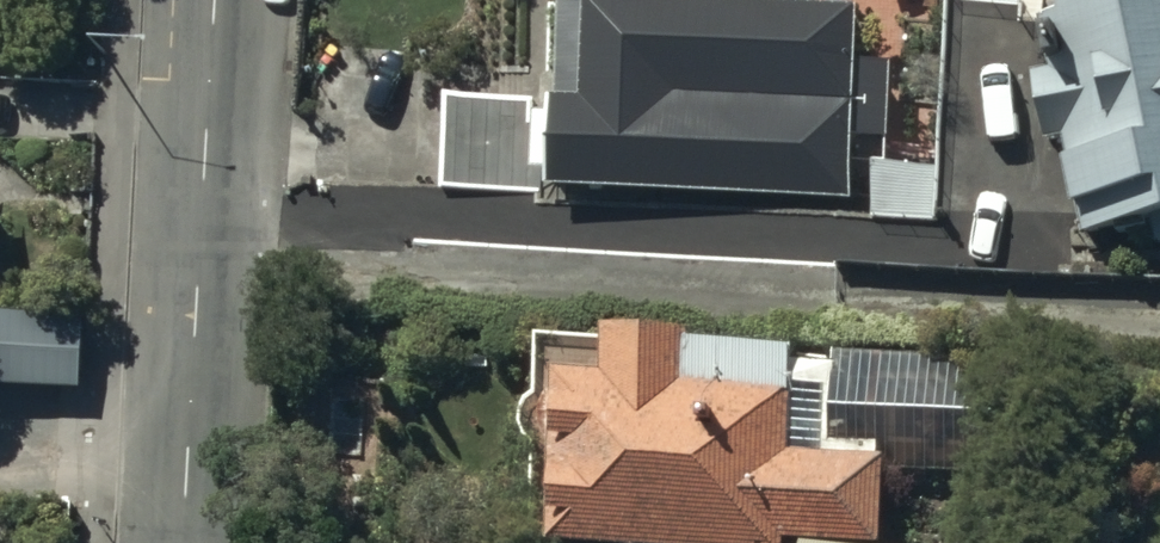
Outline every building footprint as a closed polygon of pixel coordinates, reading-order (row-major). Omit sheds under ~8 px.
[(850,189),(852,132),(890,133),(893,51),(856,50),(857,1),(838,0),(564,0),(562,89),(556,89),(556,105),(538,104),(538,121),(531,121),(532,93),(445,91),(442,188),(543,191),(543,180),(850,189)] [(1061,14),(1036,18),(1042,55),(1051,54),(1053,69),(1030,73),(1042,145),(1061,142),(1071,202),(1082,200),(1087,229),(1145,219),(1150,251),(1159,249),(1159,0),(1058,0),(1061,14)] [(872,159),(870,209),(927,212),(929,162),(872,159)] [(87,310),(0,304),(0,378),(82,383),(87,310)] [(542,440),(536,531),(555,532),(556,536),(780,541),(781,526),(881,529),(883,464),(1031,467),(1034,351),(838,347),(837,356),(802,355),(803,336),(702,334),(702,317),(615,316),(615,330),(547,329),(545,388),(542,440)]
